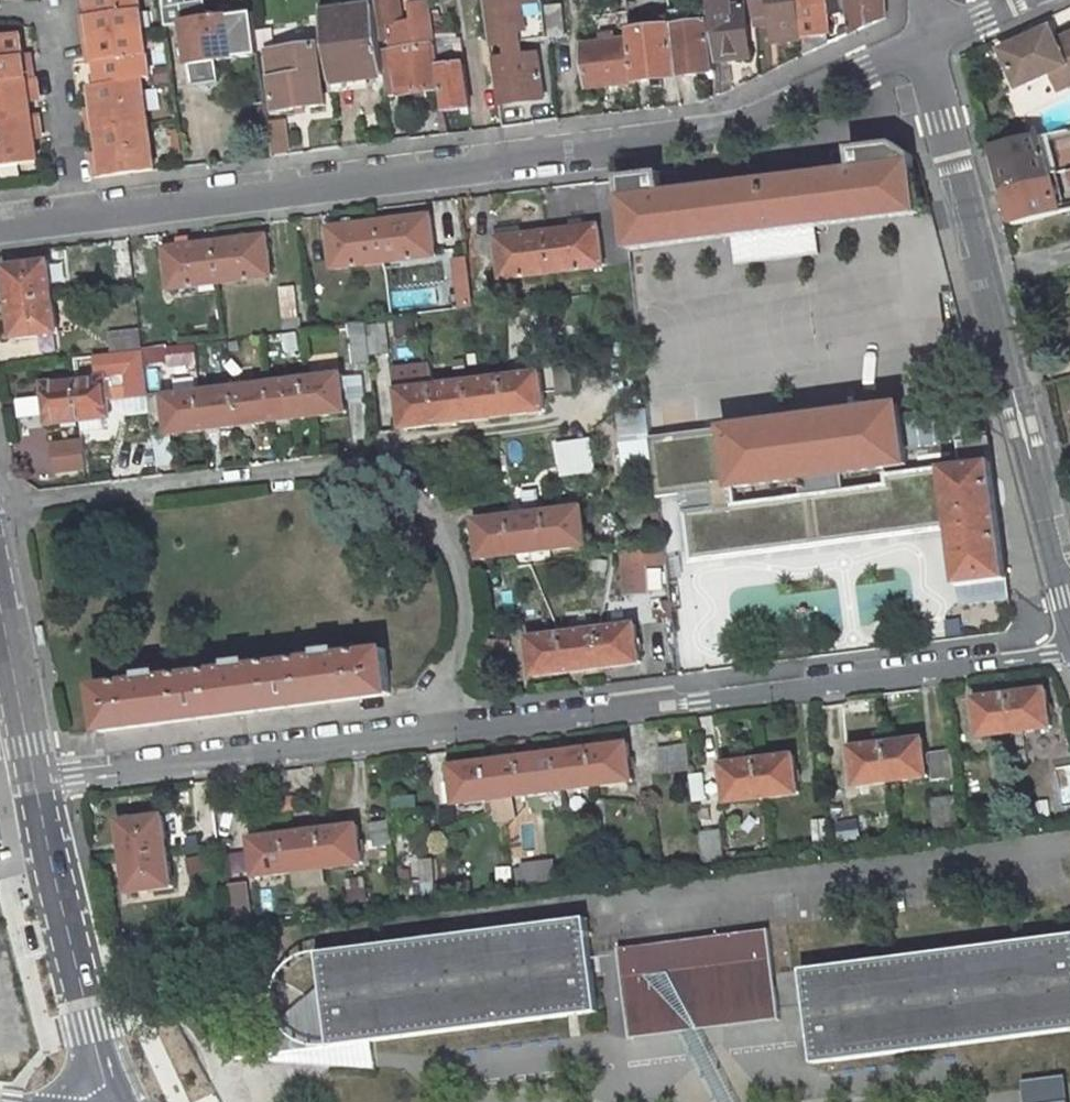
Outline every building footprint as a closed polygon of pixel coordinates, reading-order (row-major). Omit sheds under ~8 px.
[(144,33),(140,0),(88,0),(91,23),(84,24),(86,41),(144,33)] [(259,54),(253,13),(208,19),(205,0),(188,4),(187,0),(162,0),(166,24),(184,22),(191,85),(218,81),(216,60),(259,54)] [(388,97),(442,89),(439,68),(440,68),(439,59),(437,43),(431,3),(411,6),(413,23),(403,24),(400,0),(375,0),(376,6),(380,40),(391,38),(393,51),(382,52),(384,71),(388,97)] [(491,36),(492,46),(509,44),(509,43),(521,41),(521,42),(549,38),(546,7),(545,0),(486,0),(491,36)] [(640,0),(629,0),(628,0),(630,26),(637,25),(636,14),(642,13),(640,0)] [(716,62),(751,58),(746,7),(730,9),(729,0),(709,0),(716,62)] [(755,24),(774,21),(776,42),(804,38),(800,0),(752,0),(755,24)] [(804,38),(806,55),(830,44),(826,19),(848,11),(851,35),(885,18),(885,0),(800,0),(804,38)] [(562,5),(546,7),(549,38),(566,36),(562,5)] [(376,6),(321,13),(330,83),(360,79),(359,74),(384,71),(382,52),(380,40),(376,6)] [(1060,34),(1069,29),(1069,13),(1053,22),(1060,34)] [(673,28),(680,78),(717,73),(710,16),(703,17),(705,24),(673,28)] [(637,25),(630,26),(632,39),(636,82),(656,80),(665,79),(680,78),(673,28),(658,30),(657,21),(637,25)] [(1069,74),(1069,34),(1056,40),(1051,28),(1001,50),(1018,89),(1051,74),(1054,80),(1069,73),(1069,74)] [(142,79),(151,78),(144,33),(86,41),(89,58),(96,57),(100,85),(142,79)] [(583,44),(588,87),(636,82),(632,39),(615,41),(614,33),(600,35),(601,42),(583,44)] [(0,37),(0,83),(33,79),(31,61),(24,62),(20,34),(0,37)] [(459,60),(464,56),(461,39),(437,43),(439,59),(451,58),(459,60)] [(511,58),(494,60),(500,104),(546,98),(540,54),(523,56),(521,42),(521,41),(509,43),(509,44),(511,58)] [(269,52),(277,111),(326,105),(318,45),(269,52)] [(440,68),(439,68),(442,89),(445,112),(471,108),(465,64),(440,68)] [(1054,80),(1058,91),(1069,86),(1069,74),(1069,73),(1054,80)] [(0,83),(0,120),(31,116),(29,96),(39,95),(36,78),(33,79),(0,83)] [(98,132),(149,125),(142,79),(100,85),(92,86),(96,115),(89,116),(91,133),(98,132)] [(666,87),(665,79),(656,80),(657,88),(666,87)] [(38,161),(34,134),(41,133),(39,115),(31,116),(0,120),(0,167),(38,161)] [(97,178),(155,170),(149,125),(98,132),(102,159),(95,160),(97,178)] [(272,154),(291,150),(286,127),(267,132),(272,154)] [(1003,188),(1056,174),(1055,170),(1049,172),(1040,137),(993,149),(1003,188)] [(659,174),(618,179),(621,198),(627,250),(735,236),(738,261),(815,251),(813,232),(796,234),(795,229),(922,213),(916,161),(894,145),(850,150),(852,169),(661,193),(659,174)] [(1013,225),(1060,213),(1052,182),(1058,180),(1056,174),(1003,188),(1013,225)] [(429,214),(329,227),(328,228),(332,268),(334,269),(434,257),(436,256),(431,216),(429,214)] [(597,225),(497,237),(495,239),(500,279),(502,280),(602,267),(603,266),(598,226),(597,225)] [(266,235),(165,247),(164,249),(169,289),(171,290),(271,277),(272,276),(267,236),(266,235)] [(130,257),(128,240),(113,242),(115,259),(130,257)] [(457,278),(469,285),(466,258),(455,259),(457,278)] [(5,266),(4,268),(13,338),(14,339),(57,333),(59,332),(50,262),(48,261),(5,266)] [(148,275),(133,277),(136,296),(150,294),(148,275)] [(298,317),(295,286),(280,288),(283,319),(298,317)] [(300,327),(298,317),(283,319),(284,329),(300,327)] [(353,363),(370,361),(365,323),(349,325),(353,363)] [(386,324),(368,326),(372,360),(390,358),(386,324)] [(108,334),(111,352),(142,348),(140,330),(108,334)] [(143,349),(119,353),(121,367),(145,364),(143,349)] [(427,364),(391,367),(393,386),(388,388),(394,432),(404,429),(544,412),(545,410),(540,374),(538,372),(433,382),(427,364)] [(556,367),(558,392),(572,391),(570,366),(556,367)] [(165,396),(163,397),(168,434),(170,435),(345,413),(346,411),(341,375),(340,374),(165,396)] [(110,382),(105,383),(104,377),(43,384),(47,423),(108,416),(107,400),(112,399),(110,382)] [(843,490),(840,472),(907,464),(905,449),(899,405),(651,438),(651,440),(659,496),(683,493),(691,562),(951,529),(958,585),(1008,579),(989,438),(984,409),(966,412),(970,440),(958,442),(962,466),(885,475),(886,485),(843,490)] [(648,412),(614,416),(617,444),(651,440),(651,438),(648,412)] [(593,437),(556,438),(557,472),(594,472),(593,437)] [(82,468),(79,440),(45,443),(52,471),(82,468)] [(581,507),(475,520),(474,522),(479,558),(480,559),(586,546),(587,544),(582,508),(581,507)] [(646,565),(624,566),(626,593),(648,592),(646,565)] [(634,624),(529,637),(528,639),(533,676),(535,677),(640,663),(641,662),(636,625),(634,624)] [(140,680),(92,686),(98,733),(392,696),(386,649),(338,655),(337,650),(319,653),(319,657),(248,666),(248,662),(229,664),(230,669),(159,678),(158,673),(140,675),(140,680)] [(1046,689),(976,698),(974,699),(979,736),(981,737),(1051,728),(1052,726),(1050,714),(1049,705),(1047,690),(1046,689)] [(1021,763),(1028,762),(1024,732),(1016,733),(1021,763)] [(923,738),(852,747),(851,748),(856,785),(857,786),(928,777),(929,775),(924,739),(923,738)] [(627,742),(452,765),(451,767),(455,803),(457,805),(495,800),(514,797),(632,782),(633,780),(629,743),(627,742)] [(665,772),(691,769),(688,745),(661,749),(665,772)] [(793,755),(723,764),(722,765),(724,780),(725,791),(727,802),(728,803),(798,794),(800,793),(798,782),(797,771),(795,756),(793,755)] [(1054,767),(1061,808),(1069,807),(1069,764),(1054,767)] [(870,794),(869,786),(859,787),(861,795),(870,794)] [(954,796),(932,799),(936,829),(958,826),(954,796)] [(517,817),(514,797),(495,800),(497,820),(517,817)] [(1031,820),(1053,817),(1052,806),(1029,809),(1031,820)] [(118,822),(128,892),(129,893),(166,888),(167,887),(158,817),(156,815),(120,820),(118,822)] [(827,819),(812,820),(815,849),(830,847),(827,819)] [(389,821),(371,824),(375,847),(392,844),(389,821)] [(838,821),(838,841),(858,842),(859,822),(838,821)] [(252,838),(251,840),(255,876),(257,878),(362,864),(363,862),(359,826),(357,824),(252,838)] [(722,830),(703,832),(707,863),(726,860),(722,830)] [(187,859),(190,874),(215,869),(213,855),(187,859)] [(433,860),(420,861),(421,883),(435,882),(433,860)] [(555,860),(530,861),(531,875),(556,874),(555,860)] [(248,882),(229,885),(234,923),(253,920),(248,882)] [(319,952),(331,1047),(600,1012),(588,917),(319,952)] [(769,929),(618,948),(622,977),(773,958),(769,929)] [(814,1063),(1069,1030),(1069,935),(802,969),(814,1063)] [(773,958),(622,977),(630,1038),(780,1019),(773,958)] [(1062,1075),(1021,1084),(1022,1101),(1065,1101),(1062,1075)]
